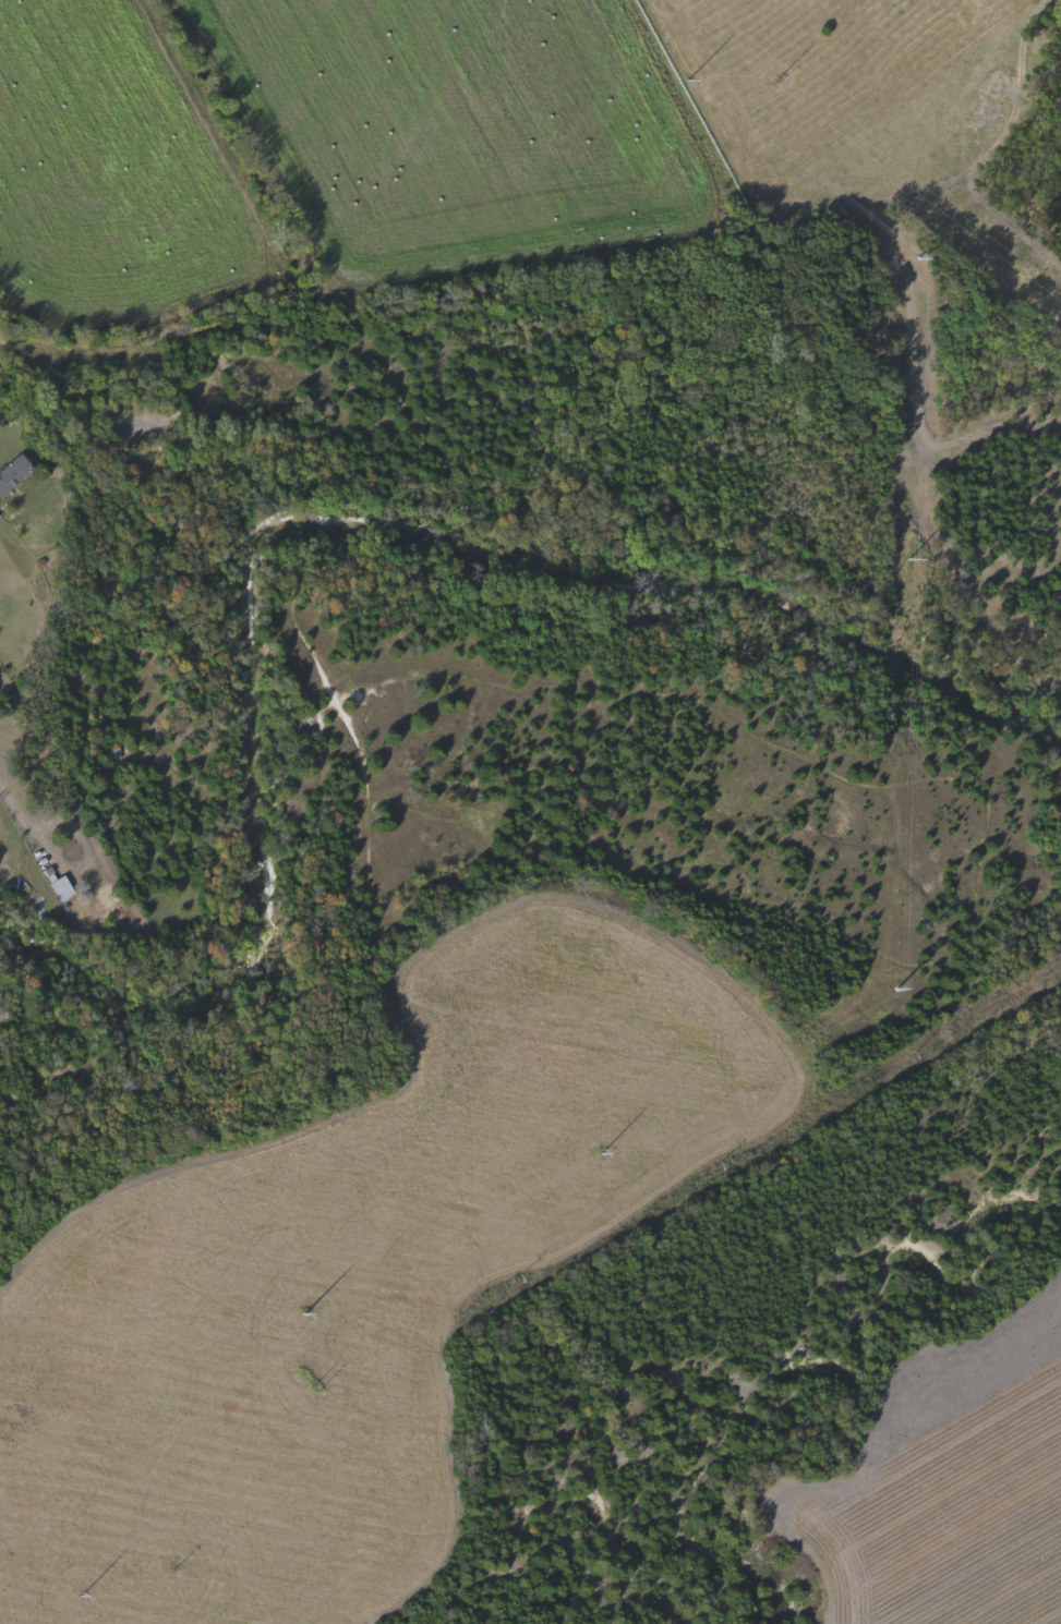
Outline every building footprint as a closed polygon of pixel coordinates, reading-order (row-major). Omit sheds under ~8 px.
[(36,469),(0,495),(0,470),(24,452),(36,469)]
